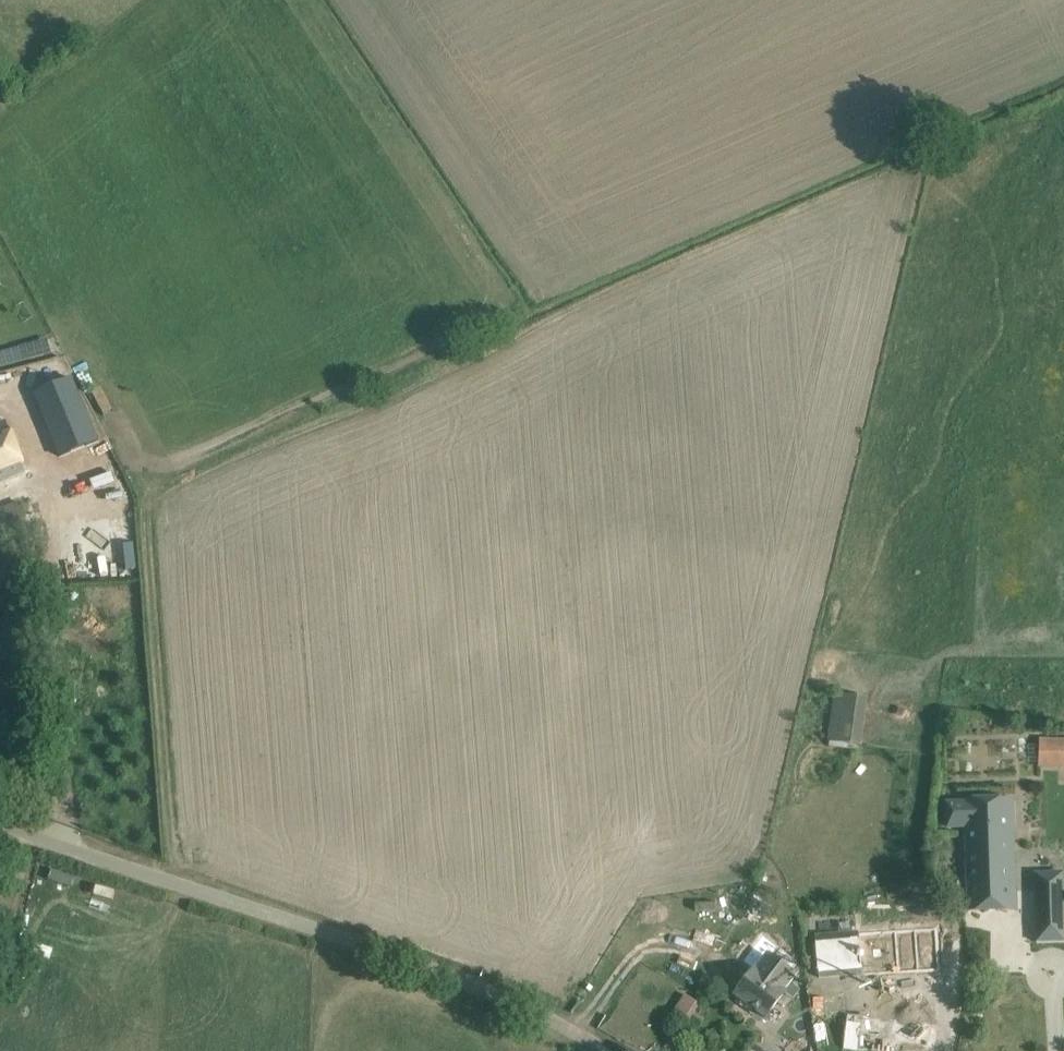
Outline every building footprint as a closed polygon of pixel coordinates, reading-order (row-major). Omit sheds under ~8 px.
[(35,394),(60,456),(98,441),(73,379),(35,394)] [(0,423),(0,481),(24,471),(6,420),(0,423)] [(0,570),(0,583),(7,590),(17,578),(3,567),(0,570)] [(860,746),(866,698),(833,693),(826,740),(860,746)] [(1039,738),(1039,766),(1063,767),(1063,739),(1039,738)] [(1015,910),(1014,798),(945,801),(945,828),(966,828),(968,911),(1015,910)] [(1062,871),(1033,872),(1036,942),(1063,941),(1063,937),(1063,930),(1063,919),(1062,871)] [(942,969),(939,927),(814,935),(817,978),(942,969)] [(762,932),(751,945),(765,956),(767,954),(776,942),(762,932)] [(795,976),(767,954),(765,956),(735,995),(764,1018),(795,976)] [(683,993),(673,1010),(677,1012),(684,1017),(695,1001),(687,996),(683,993)] [(846,1014),(842,1047),(873,1050),(933,1050),(936,1024),(846,1014)]
